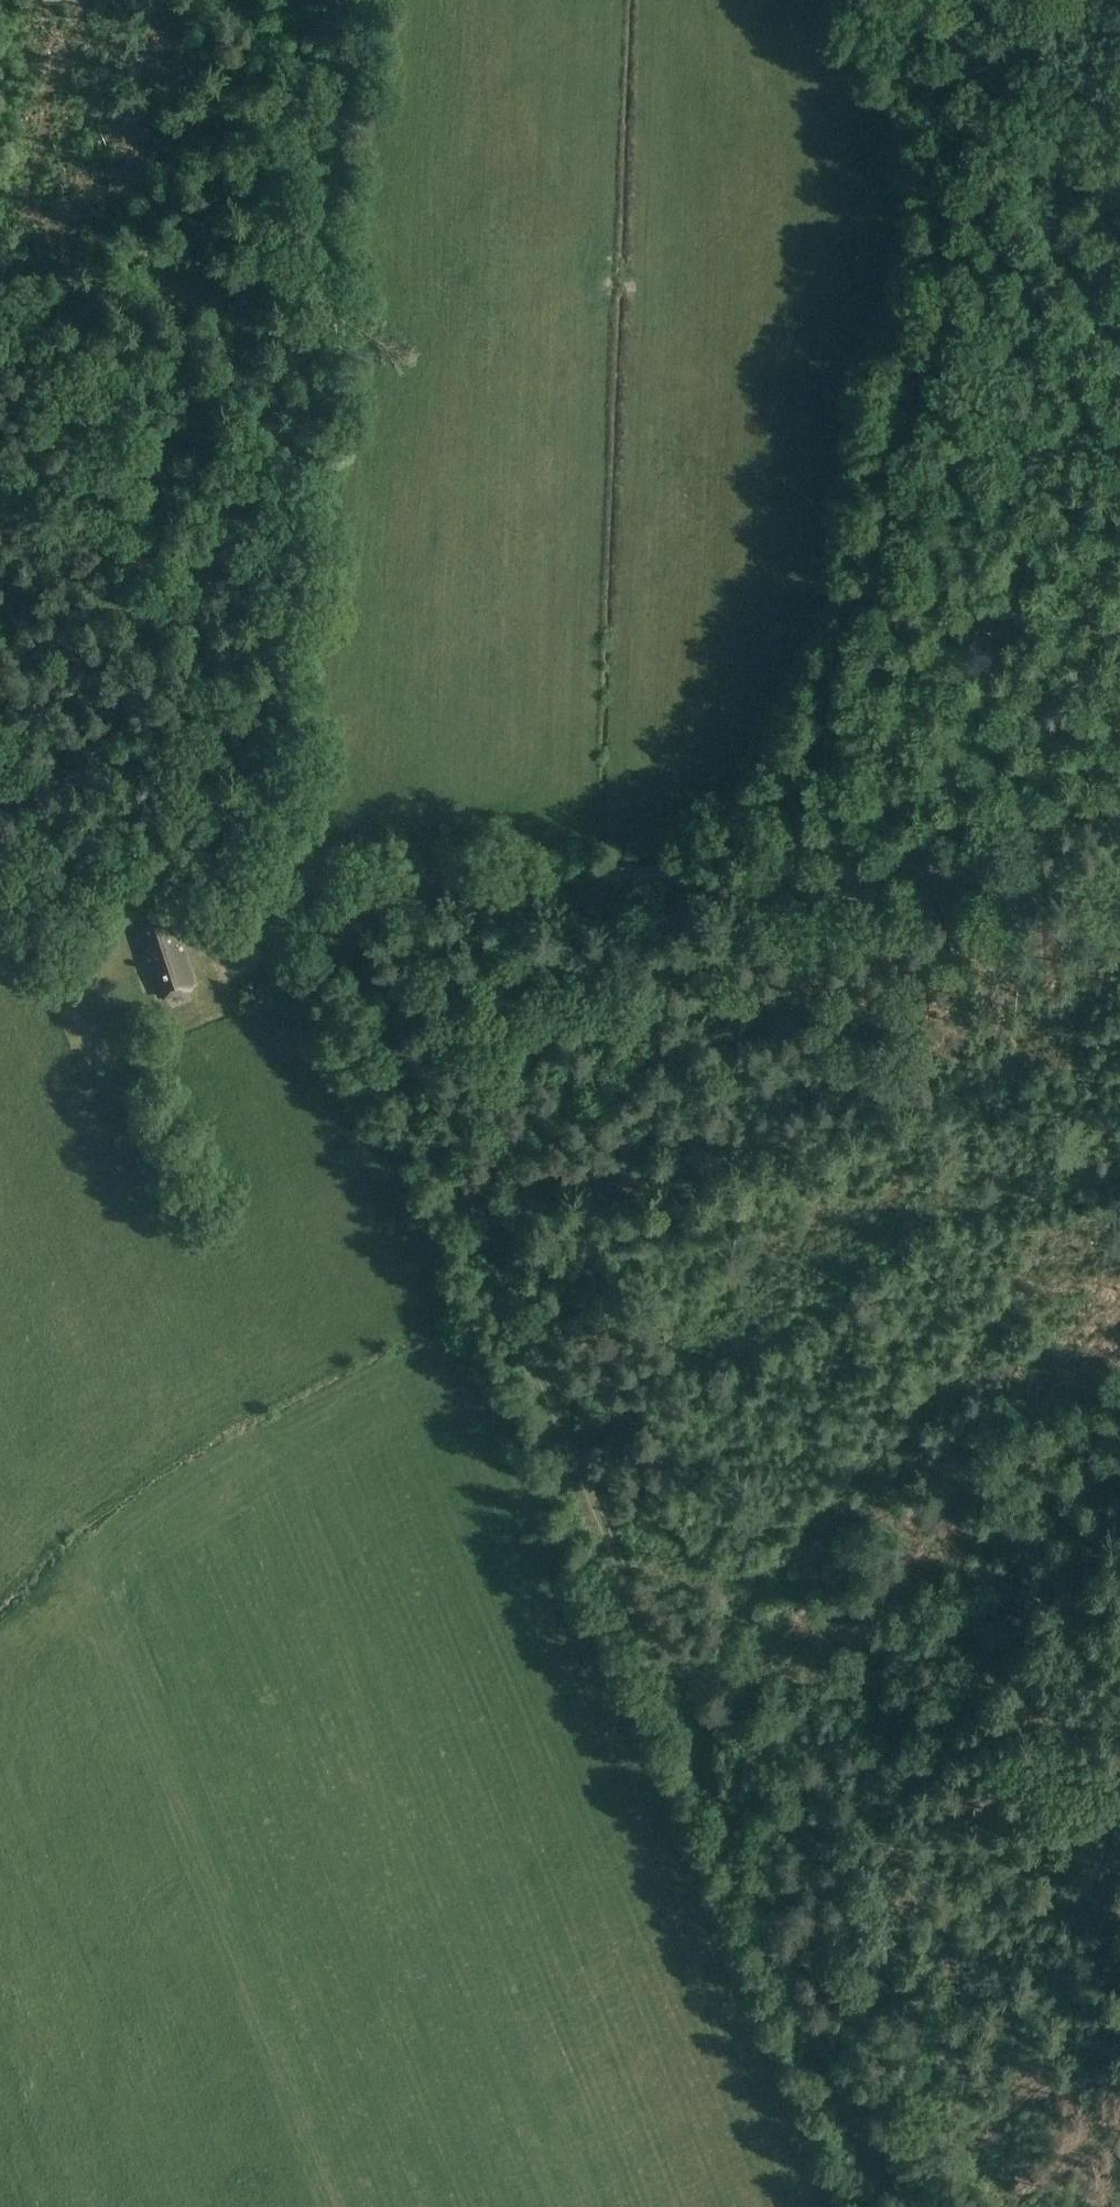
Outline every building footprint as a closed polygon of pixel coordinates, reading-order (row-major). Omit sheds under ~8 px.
[(194,894),(184,896),(187,909),(197,906),(194,894)] [(135,921),(158,996),(193,985),(170,910),(135,921)]
